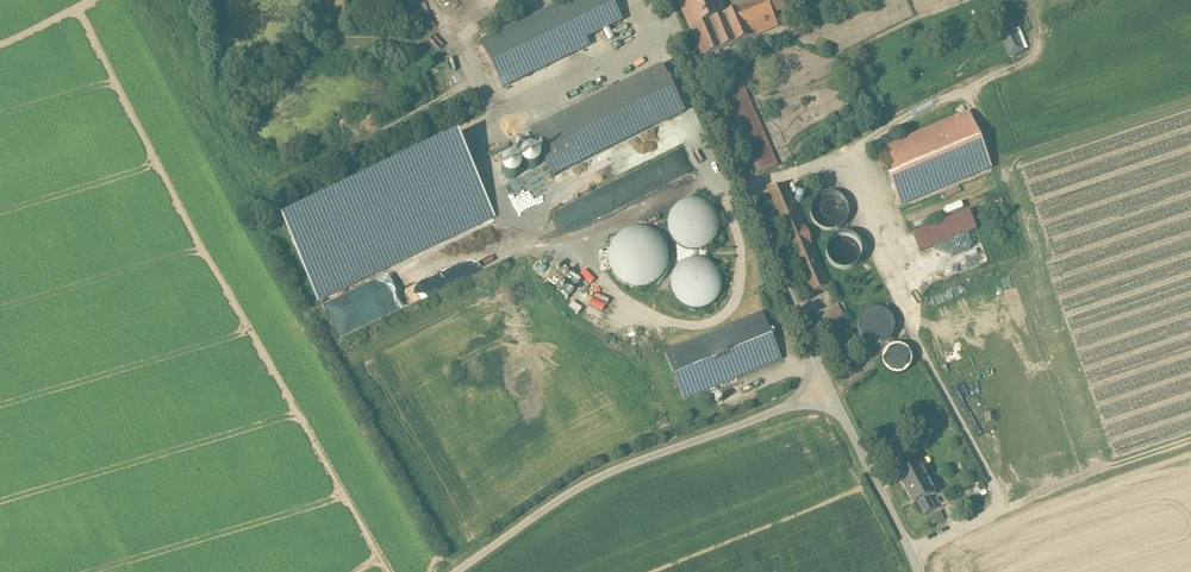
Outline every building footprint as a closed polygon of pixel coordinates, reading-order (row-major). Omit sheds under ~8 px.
[(480,44),(503,91),(589,47),(586,41),(623,23),(611,0),(585,0),(570,7),(566,0),(480,44)] [(718,0),(678,0),(702,59),(777,28),(772,15),(772,14),(765,0),(759,0),(724,15),(718,0)] [(784,0),(765,0),(772,14),(772,15),(787,8),(784,0)] [(1018,50),(1006,25),(994,30),(1006,56),(1018,50)] [(660,67),(530,132),(553,178),(669,121),(670,121),(683,114),(660,67)] [(739,70),(717,80),(761,173),(782,163),(739,70)] [(968,116),(878,153),(899,205),(990,167),(968,116)] [(455,140),(279,225),(317,303),(493,219),(455,140)] [(823,290),(779,185),(758,194),(802,299),(823,290)] [(818,195),(819,229),(846,228),(845,194),(818,195)] [(674,275),(673,278),(674,298),(687,308),(694,310),(710,310),(720,295),(722,290),(722,274),(704,262),(704,254),(718,235),(719,232),(719,215),(702,203),(698,202),(683,202),(671,218),(671,219),(671,240),(690,253),(674,275)] [(968,212),(912,234),(919,253),(976,231),(968,212)] [(618,283),(643,290),(662,281),(669,255),(659,235),(634,228),(615,237),(608,263),(618,283)] [(976,231),(919,253),(931,284),(987,262),(976,231)] [(864,242),(840,233),(829,262),(853,271),(864,242)] [(381,281),(323,305),(337,339),(405,311),(400,299),(392,302),(389,295),(390,294),(386,284),(383,285),(381,281)] [(842,302),(818,312),(826,332),(850,322),(842,302)] [(762,314),(665,355),(684,400),(781,360),(762,314)] [(902,377),(916,357),(894,342),(880,363),(902,377)] [(874,370),(875,367),(874,363),(872,361),(870,359),(867,358),(863,359),(861,361),(859,364),(858,367),(859,370),(861,373),(864,374),(867,375),(870,374),(873,373),(874,370)] [(907,457),(896,463),(901,474),(912,468),(907,457)] [(901,474),(897,476),(913,507),(918,504),(928,499),(932,497),(917,466),(912,468),(901,474)] [(928,499),(918,504),(924,517),(934,512),(928,499)] [(933,526),(945,519),(940,510),(928,516),(933,526)]
